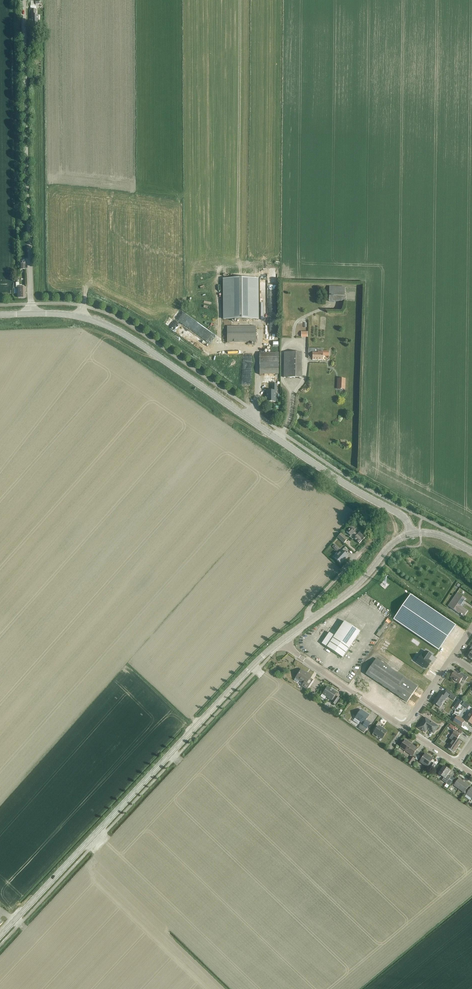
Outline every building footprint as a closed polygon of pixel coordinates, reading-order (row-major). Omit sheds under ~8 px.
[(32,11),(32,31),(39,31),(39,16),(37,17),(37,10),(36,10),(36,6),(30,6),(30,11),(32,11)] [(258,319),(257,279),(224,279),(224,320),(258,319)] [(344,302),(344,287),(329,287),(329,302),(344,302)] [(227,343),(256,343),(256,326),(227,327),(227,343)] [(223,354),(223,346),(213,345),(213,354),(223,354)] [(328,356),(328,352),(322,352),(322,349),(308,349),(308,358),(312,358),(312,360),(322,360),(322,356),(328,356)] [(278,353),(259,354),(259,363),(278,363),(278,353)] [(301,378),(301,353),(284,353),(283,378),(301,378)] [(243,381),(251,381),(252,357),(243,357),(243,381)] [(272,391),(266,391),(266,396),(266,402),(275,402),(275,392),(276,392),(276,384),(272,384),(272,391)] [(350,528),(346,532),(350,536),(353,533),(356,536),(357,535),(354,532),(350,528)] [(356,530),(354,532),(357,535),(363,540),(366,537),(366,536),(360,531),(359,532),(356,529),(356,530)] [(340,534),(337,537),(344,543),(347,540),(340,534)] [(354,539),(359,544),(363,540),(357,535),(356,536),(355,538),(354,539)] [(342,550),(334,558),(340,564),(348,556),(342,550)] [(464,617),(468,611),(460,606),(465,599),(457,593),(448,606),(464,617)] [(439,650),(456,625),(410,595),(393,619),(439,650)] [(342,658),(360,632),(344,622),(334,636),(329,633),(322,644),(342,658)] [(381,629),(376,635),(380,638),(384,632),(381,629)] [(421,655),(416,662),(426,669),(431,662),(428,660),(431,655),(426,651),(422,656),(421,655)] [(376,658),(366,674),(407,702),(418,687),(376,658)] [(296,678),(294,680),(298,683),(299,680),(304,683),(302,685),(307,689),(313,680),(310,678),(312,676),(308,673),(307,674),(301,669),(296,678)] [(460,675),(455,672),(451,678),(459,683),(462,679),(465,681),(468,677),(461,673),(460,675)] [(322,694),(320,697),(324,699),(326,696),(331,700),(332,700),(333,700),(331,702),(335,705),(340,698),(336,696),(335,695),(336,693),(327,687),(322,694)] [(445,692),(444,691),(441,695),(440,694),(433,703),(440,708),(446,699),(449,695),(445,692)] [(366,720),(369,715),(361,710),(353,721),(358,724),(360,722),(363,723),(359,729),(364,732),(371,723),(366,720)] [(465,721),(458,716),(454,722),(461,727),(465,721)] [(438,727),(425,718),(419,728),(425,732),(428,729),(434,733),(438,727)] [(382,739),(387,732),(380,727),(382,724),(378,722),(373,730),(375,731),(373,733),(382,739)] [(454,752),(462,742),(457,739),(460,735),(455,731),(449,739),(452,741),(448,748),(454,752)] [(413,756),(418,749),(405,740),(400,747),(413,756)] [(431,771),(435,764),(433,762),(432,763),(431,762),(433,759),(426,754),(420,762),(427,767),(429,765),(430,766),(428,769),(431,771)] [(444,766),(439,774),(444,778),(442,780),(450,785),(452,782),(449,780),(451,777),(448,775),(451,771),(444,766)] [(459,789),(465,782),(460,779),(458,781),(457,780),(453,785),(459,789)] [(465,782),(459,789),(466,794),(469,789),(468,788),(470,786),(465,782)]
